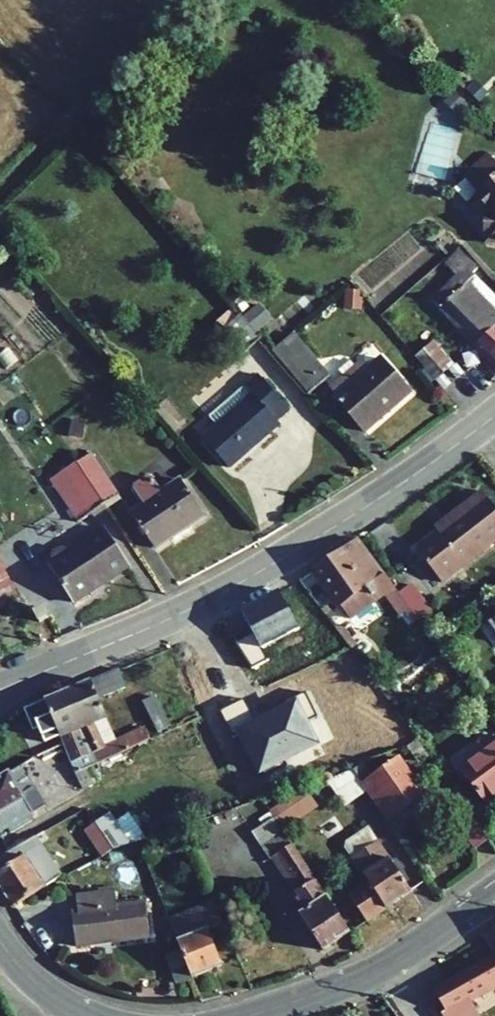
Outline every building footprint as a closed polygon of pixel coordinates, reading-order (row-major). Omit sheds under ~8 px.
[(465,88),(479,101),(486,93),(472,81),(465,88)] [(494,161),(489,155),(464,177),(478,192),(474,196),(488,211),(488,216),(484,221),(483,229),(487,233),(487,244),(494,244),(494,162),(494,161)] [(494,326),(494,297),(472,274),(477,269),(458,249),(444,263),(456,275),(431,300),(475,345),(494,326)] [(343,296),(342,309),(361,310),(362,297),(343,296)] [(257,329),(269,319),(257,305),(245,315),(257,329)] [(217,322),(223,329),(237,317),(231,309),(217,322)] [(244,353),(260,338),(240,314),(237,317),(223,329),(244,353)] [(475,345),(494,365),(494,326),(475,345)] [(271,351),(308,394),(329,376),(292,334),(271,351)] [(453,367),(453,366),(432,341),(414,356),(436,382),(453,367)] [(335,398),(364,432),(410,393),(381,359),(362,374),(351,361),(339,371),(344,377),(332,387),(338,395),(335,398)] [(436,382),(457,408),(478,391),(465,375),(468,372),(458,361),(453,366),(453,367),(436,382)] [(228,467),(279,424),(277,421),(289,410),(258,375),(209,417),(216,426),(203,438),(228,467)] [(77,437),(80,421),(71,419),(68,435),(77,437)] [(105,504),(118,495),(90,453),(77,462),(105,504)] [(78,521),(105,504),(77,462),(63,471),(80,497),(67,505),(78,521)] [(80,497),(63,471),(50,480),(67,505),(80,497)] [(133,484),(133,490),(142,504),(131,512),(155,547),(204,514),(180,479),(160,492),(151,478),(145,476),(133,484)] [(416,549),(441,583),(494,542),(494,510),(482,493),(456,512),(459,516),(416,549)] [(63,549),(60,549),(51,554),(51,558),(54,562),(49,565),(74,602),(88,592),(85,589),(91,585),(93,589),(127,566),(102,529),(66,554),(63,549)] [(359,539),(315,569),(350,619),(374,601),(365,588),(374,582),(383,595),(394,587),(359,539)] [(17,598),(0,566),(0,606),(17,598)] [(374,601),(383,595),(374,582),(365,588),(374,601)] [(400,596),(418,619),(430,610),(413,586),(400,596)] [(389,603),(400,596),(394,587),(383,595),(389,603)] [(255,634),(263,649),(299,630),(280,592),(244,611),(255,634)] [(418,619),(400,596),(389,603),(398,616),(404,611),(413,623),(418,619)] [(43,609),(34,614),(39,622),(47,617),(43,609)] [(486,621),(494,634),(494,615),(486,621)] [(263,649),(255,634),(239,642),(253,669),(269,661),(263,649)] [(104,696),(125,688),(117,670),(96,678),(104,696)] [(104,696),(96,678),(90,681),(98,699),(104,696)] [(114,741),(98,699),(90,681),(65,691),(96,764),(149,740),(144,728),(114,741)] [(89,767),(96,764),(65,691),(44,700),(74,774),(89,767)] [(221,713),(233,735),(257,777),(319,743),(307,723),(318,717),(305,694),(283,706),(283,707),(257,722),(244,700),(221,713)] [(169,727),(155,697),(142,703),(157,733),(169,727)] [(39,702),(24,708),(39,744),(54,738),(39,702)] [(409,746),(419,762),(427,756),(417,742),(409,746)] [(461,770),(485,802),(494,794),(494,744),(461,770)] [(366,791),(386,819),(423,793),(398,758),(361,784),(366,791)] [(44,806),(20,766),(0,779),(0,833),(8,828),(28,816),(44,806)] [(97,781),(89,767),(74,774),(82,788),(97,781)] [(343,807),(366,791),(361,784),(351,770),(325,780),(343,807)] [(273,817),(282,830),(317,806),(305,788),(270,812),(273,817)] [(273,817),(270,812),(258,820),(261,825),(273,817)] [(488,840),(467,812),(455,821),(475,849),(488,840)] [(28,816),(8,828),(11,833),(31,821),(28,816)] [(322,949),(349,931),(282,830),(273,817),(261,825),(250,832),(268,859),(277,854),(301,888),(292,894),(304,910),(299,914),(322,949)] [(112,851),(130,845),(116,822),(100,832),(112,851)] [(366,921),(410,891),(368,828),(346,842),(345,848),(361,872),(341,885),(366,921)] [(13,907),(59,877),(34,837),(0,856),(0,870),(1,871),(0,872),(0,888),(13,907)] [(268,859),(292,894),(301,888),(277,854),(268,859)] [(74,946),(149,937),(145,902),(116,906),(114,892),(74,896),(76,910),(70,911),(74,946)] [(214,906),(212,901),(168,918),(170,923),(214,906)] [(170,923),(191,977),(221,965),(207,929),(221,923),(214,906),(170,923)] [(484,934),(494,951),(494,927),(484,934)] [(177,951),(165,955),(172,971),(184,966),(177,951)] [(441,1015),(475,1015),(478,1014),(469,999),(494,984),(494,955),(432,991),(444,1011),(439,1013),(441,1015)]
